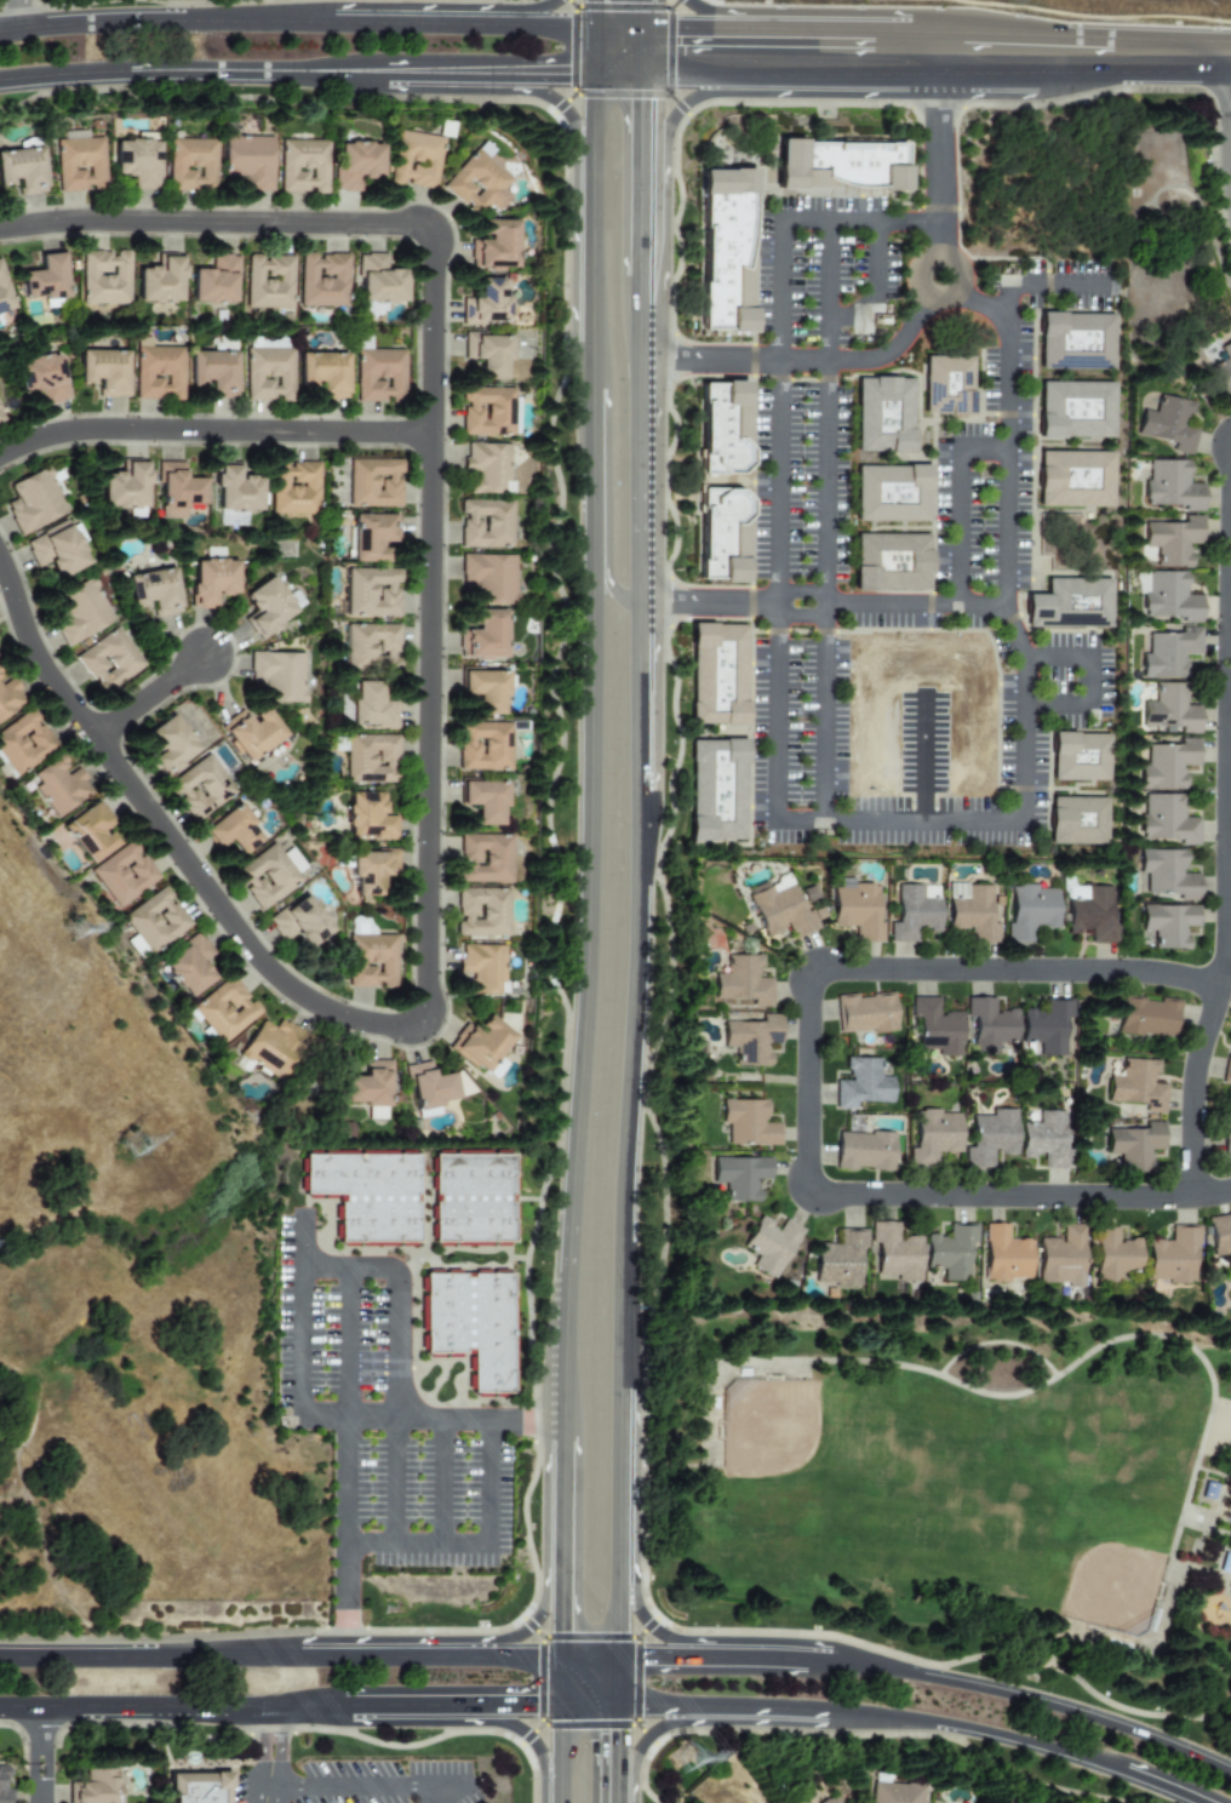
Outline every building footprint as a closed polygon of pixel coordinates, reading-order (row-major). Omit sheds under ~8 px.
[(442,138),(396,130),(386,182),(433,190),(442,138)] [(102,138),(85,138),(85,134),(54,135),(56,192),(103,191),(102,138)] [(271,191),(272,137),(222,136),(221,177),(237,177),(237,191),(271,191)] [(214,192),(215,140),(168,139),(167,191),(214,192)] [(775,139),(775,190),(800,190),(800,139),(775,139)] [(325,194),(326,141),(279,140),(278,193),(325,194)] [(132,190),(158,190),(159,142),(113,141),(112,176),(132,176),(132,190)] [(441,189),(465,208),(466,207),(479,217),(488,205),(498,213),(511,197),(503,190),(511,181),(498,170),(504,162),(480,142),(441,189)] [(379,179),(380,144),(334,143),(333,192),(358,192),(358,178),(379,179)] [(14,185),(15,196),(44,194),(41,148),(0,151),(0,186),(14,185)] [(700,331),(751,332),(751,258),(750,258),(750,170),(700,170),(700,331)] [(470,268),(516,268),(516,220),(482,220),(482,239),(470,239),(470,268)] [(81,252),(80,304),(128,305),(129,251),(111,251),(111,252),(81,252)] [(38,255),(40,270),(20,272),(22,300),(66,297),(63,253),(38,255)] [(349,255),(315,256),(315,253),(302,253),(302,307),(350,306),(349,255)] [(387,255),(361,254),(360,302),(404,303),(405,270),(386,269),(387,255)] [(192,270),(192,303),(237,303),(237,255),(211,255),(211,270),(192,270)] [(247,308),(295,309),(295,256),(248,255),(247,308)] [(137,303),(183,302),(182,257),(160,257),(160,268),(137,268),(137,303)] [(0,260),(0,314),(15,309),(0,260)] [(462,299),(461,324),(505,325),(506,279),(477,279),(477,299),(462,299)] [(1039,370),(1112,370),(1113,314),(1039,314),(1039,370)] [(507,380),(508,335),(464,334),(463,359),(480,360),(479,380),(507,380)] [(134,400),(181,401),(182,347),(148,347),(149,338),(135,338),(134,400)] [(288,340),(250,339),(249,348),(288,349),(288,340)] [(1230,390),(1230,340),(1217,347),(1222,360),(1207,366),(1220,395),(1230,390)] [(246,400),(293,401),(293,350),(246,349),(246,400)] [(404,351),(356,350),(355,402),(403,403),(404,351)] [(127,351),(77,351),(78,385),(95,385),(96,397),(127,397),(127,351)] [(207,398),(236,398),(237,352),(189,352),(188,386),(207,387),(207,398)] [(299,389),(317,389),(317,399),(346,400),(347,354),(300,353),(299,389)] [(41,405),(68,401),(65,377),(60,378),(56,354),(14,360),(19,395),(39,391),(41,405)] [(970,357),(923,357),(924,416),(971,416),(970,357)] [(855,378),(856,454),(912,453),(911,378),(855,378)] [(1038,438),(1112,439),(1113,383),(1039,382),(1038,438)] [(748,383),(699,383),(700,474),(748,473),(748,383)] [(461,435),(513,436),(513,389),(460,388),(460,406),(461,406),(461,435)] [(1196,428),(1188,427),(1193,403),(1158,396),(1155,412),(1142,409),(1137,436),(1173,443),(1171,452),(1191,456),(1196,428)] [(511,444),(464,444),(464,475),(467,475),(467,493),(510,494),(511,444)] [(1112,452),(1038,451),(1037,507),(1111,508),(1112,452)] [(400,507),(399,459),(347,460),(348,508),(400,507)] [(1202,484),(1189,484),(1189,460),(1146,461),(1147,506),(1183,506),(1183,512),(1202,512),(1202,484)] [(319,462),(288,462),(288,461),(271,461),(271,515),(318,515),(319,462)] [(100,508),(145,509),(147,463),(125,462),(124,474),(101,473),(100,508)] [(183,463),(159,462),(158,519),(184,519),(184,505),(203,505),(203,479),(183,479),(183,463)] [(855,465),(854,522),(928,523),(929,466),(855,465)] [(18,536),(65,513),(43,468),(8,485),(16,500),(4,506),(18,536)] [(698,581),(746,582),(746,490),(698,489),(698,581)] [(461,548),(512,549),(512,501),(459,500),(459,515),(461,515),(461,548)] [(398,515),(350,515),(350,562),(381,562),(381,543),(397,543),(398,515)] [(1201,516),(1182,516),(1182,523),(1144,523),(1144,548),(1156,548),(1157,567),(1189,567),(1189,544),(1202,544),(1201,516)] [(34,568),(49,562),(55,578),(85,566),(67,522),(22,540),(34,568)] [(853,590),(928,591),(929,535),(854,535),(853,590)] [(515,556),(461,555),(460,591),(473,591),(472,605),(514,605),(515,556)] [(236,560),(191,561),(191,608),(216,608),(216,595),(236,595),(236,560)] [(150,617),(178,614),(172,568),(125,574),(129,610),(148,607),(150,617)] [(346,616),(397,616),(398,570),(347,569),(346,616)] [(1186,572),(1137,572),(1137,593),(1143,593),(1143,618),(1180,617),(1180,624),(1202,623),(1201,596),(1186,596),(1186,572)] [(242,595),(255,615),(247,620),(259,637),(296,613),(272,575),(242,595)] [(52,597),(59,612),(49,617),(64,647),(112,622),(90,578),(52,597)] [(1025,628),(1111,627),(1110,579),(1046,579),(1046,594),(1025,595),(1025,628)] [(505,611),(471,610),(470,629),(459,628),(458,658),(504,659),(505,611)] [(398,672),(398,625),(346,625),(346,672),(398,672)] [(690,725),(745,725),(744,625),(689,625),(690,725)] [(72,658),(89,680),(92,678),(104,695),(143,666),(115,627),(72,658)] [(1201,655),(1201,627),(1180,627),(1180,634),(1149,634),(1149,653),(1142,653),(1142,679),(1186,678),(1186,655),(1201,655)] [(305,654),(250,652),(249,684),(263,684),(263,702),(304,704),(305,654)] [(461,695),(477,695),(476,715),(504,715),(505,671),(461,671),(461,695)] [(23,705),(6,678),(3,680),(0,675),(0,720),(23,705)] [(380,682),(354,682),(354,701),(349,702),(350,727),(396,726),(396,702),(380,702),(380,682)] [(1200,706),(1185,706),(1185,684),(1155,683),(1154,702),(1143,702),(1142,729),(1200,731),(1200,706)] [(247,764),(285,735),(264,707),(249,718),(244,711),(220,729),(247,764)] [(16,776),(56,745),(28,709),(0,731),(0,755),(16,776)] [(143,733),(156,754),(150,758),(161,776),(197,753),(173,714),(143,733)] [(458,771),(510,772),(511,723),(459,722),(458,771)] [(1051,781),(1109,782),(1109,734),(1051,733),(1051,781)] [(344,783),(396,784),(397,736),(345,735),(344,783)] [(1185,789),(1185,766),(1200,766),(1199,739),(1179,739),(1179,745),(1147,746),(1148,766),(1141,766),(1142,790),(1185,789)] [(689,740),(688,841),(743,841),(744,741),(689,740)] [(165,784),(192,823),(234,793),(207,754),(165,784)] [(32,773),(39,785),(35,788),(54,818),(93,793),(77,768),(66,775),(62,770),(68,766),(61,755),(32,773)] [(504,782),(460,782),(460,806),(475,806),(475,826),(503,826),(504,782)] [(394,839),(393,816),(382,817),(382,793),(346,793),(347,840),(394,839)] [(1199,846),(1200,818),(1184,818),(1184,795),(1144,794),(1143,840),(1180,841),(1180,846),(1199,846)] [(1109,798),(1051,798),(1050,844),(1108,845),(1109,798)] [(60,826),(87,865),(115,845),(105,831),(110,827),(92,802),(60,826)] [(262,841),(239,804),(201,828),(214,849),(229,840),(238,856),(262,841)] [(512,835),(460,835),(460,865),(459,865),(458,882),(512,883),(512,835)] [(88,869),(114,908),(156,880),(130,841),(88,869)] [(257,911),(300,885),(276,844),(230,871),(241,890),(243,888),(257,911)] [(282,852),(296,875),(305,869),(292,847),(282,852)] [(1185,850),(1141,850),(1140,874),(1147,874),(1147,894),(1179,895),(1179,901),(1198,901),(1199,874),(1184,874),(1185,850)] [(354,896),(380,896),(381,876),(396,876),(396,852),(350,852),(350,878),(355,878),(354,896)] [(747,894),(765,937),(787,928),(792,939),(817,928),(810,910),(803,913),(788,877),(747,894)] [(882,943),(882,923),(876,923),(877,885),(850,885),(850,879),(833,879),(831,927),(854,927),(853,942),(882,943)] [(948,929),(971,930),(971,944),(999,944),(999,923),(992,923),(993,885),(948,884),(948,929)] [(896,923),(888,923),(888,943),(917,943),(917,931),(939,931),(939,886),(896,885),(896,923)] [(145,955),(190,926),(164,887),(119,916),(145,955)] [(1010,887),(1010,943),(1033,943),(1033,929),(1058,930),(1059,887),(1010,887)] [(1068,901),(1068,933),(1090,933),(1090,944),(1113,944),(1113,887),(1088,887),(1088,901),(1068,901)] [(456,936),(509,937),(509,889),(457,888),(457,919),(456,919),(456,936)] [(267,920),(281,942),(295,933),(305,949),(331,932),(307,894),(267,920)] [(1141,931),(1154,931),(1153,949),(1186,950),(1186,927),(1198,927),(1198,906),(1142,906),(1141,931)] [(396,936),(349,934),(347,988),(394,989),(396,936)] [(212,981),(200,960),(209,955),(199,935),(159,958),(181,998),(212,981)] [(504,945),(459,946),(460,974),(472,973),(472,980),(464,981),(464,996),(497,995),(497,982),(505,982),(504,945)] [(771,1007),(771,979),(760,979),(760,956),(726,956),(726,974),(714,974),(714,1000),(752,1000),(752,1007),(771,1007)] [(217,1044),(260,1014),(251,1000),(248,1001),(230,976),(189,1005),(217,1044)] [(837,998),(840,1034),(896,1030),(893,993),(837,998)] [(1178,1003),(1121,997),(1118,1033),(1174,1039),(1178,1003)] [(961,1013),(938,1013),(938,998),(910,998),(910,1018),(917,1018),(916,1050),(937,1050),(937,1057),(961,1057),(961,1013)] [(972,1055),(998,1056),(998,1046),(1016,1046),(1017,1011),(994,1010),(994,999),(966,998),(966,1018),(973,1018),(972,1055)] [(1021,1011),(1021,1042),(1040,1043),(1040,1057),(1073,1057),(1073,1000),(1044,1000),(1044,1011),(1021,1011)] [(735,1066),(767,1066),(768,1044),(779,1044),(780,1015),(761,1014),(761,1023),(723,1022),(723,1048),(735,1048),(735,1066)] [(447,1049),(485,1075),(513,1034),(487,1016),(477,1030),(466,1022),(447,1049)] [(237,1056),(279,1081),(307,1035),(278,1018),(273,1028),(259,1020),(237,1056)] [(1226,1056),(1223,1079),(1230,1080),(1230,1057),(1226,1056)] [(495,1080),(506,1064),(497,1057),(485,1073),(495,1080)] [(892,1103),(893,1077),(880,1077),(881,1059),(847,1058),(846,1081),(835,1081),(835,1110),(855,1110),(855,1103),(892,1103)] [(1107,1103),(1144,1105),(1144,1113),(1164,1114),(1165,1085),(1155,1085),(1156,1061),(1121,1059),(1121,1076),(1109,1075),(1107,1103)] [(363,1061),(363,1077),(344,1076),(343,1104),(367,1104),(367,1120),(388,1120),(388,1061),(363,1061)] [(407,1065),(415,1119),(440,1115),(438,1102),(456,1099),(452,1073),(431,1076),(429,1062),(407,1065)] [(471,1095),(466,1070),(452,1073),(457,1097),(471,1095)] [(727,1145),(778,1146),(779,1124),(765,1124),(766,1101),(721,1100),(721,1124),(728,1125),(727,1145)] [(1016,1110),(992,1110),(992,1116),(971,1116),(971,1147),(964,1147),(964,1168),(992,1169),(992,1155),(1015,1155),(1016,1110)] [(1020,1123),(1020,1157),(1042,1158),(1042,1169),(1069,1169),(1069,1150),(1064,1150),(1065,1111),(1038,1111),(1038,1123),(1020,1123)] [(960,1112),(915,1112),(915,1148),(909,1148),(908,1165),(936,1165),(936,1153),(960,1153),(960,1112)] [(1223,1156),(1230,1155),(1230,1117),(1218,1119),(1223,1156)] [(1107,1129),(1106,1155),(1119,1155),(1119,1172),(1150,1173),(1151,1150),(1163,1150),(1164,1122),(1144,1122),(1144,1130),(1107,1129)] [(836,1132),(835,1168),(893,1171),(894,1135),(836,1132)] [(521,1154),(522,1242),(442,1242),(442,1155),(521,1154)] [(426,1155),(426,1242),(348,1243),(347,1195),(313,1195),(311,1155),(426,1155)] [(725,1201),(758,1202),(758,1180),(769,1180),(769,1159),(713,1158),(712,1183),(725,1183),(725,1201)] [(743,1248),(758,1255),(752,1268),(777,1280),(801,1228),(783,1219),(779,1227),(758,1217),(743,1248)] [(921,1283),(921,1239),(898,1239),(898,1223),(870,1223),(870,1244),(877,1244),(876,1277),(897,1277),(897,1282),(921,1283)] [(985,1225),(985,1281),(1031,1280),(1031,1240),(1008,1240),(1007,1224),(985,1225)] [(926,1236),(926,1269),(944,1269),(944,1281),(970,1281),(970,1244),(976,1244),(976,1225),(949,1225),(949,1236),(926,1236)] [(1039,1285),(1083,1285),(1084,1225),(1062,1225),(1062,1239),(1039,1239),(1039,1285)] [(1147,1282),(1196,1282),(1197,1226),(1171,1226),(1170,1240),(1148,1240),(1147,1282)] [(1095,1281),(1121,1281),(1121,1269),(1139,1269),(1139,1241),(1117,1240),(1118,1228),(1096,1227),(1095,1281)] [(864,1230),(838,1229),(838,1244),(816,1244),(815,1286),(862,1287),(864,1230)] [(433,1273),(521,1273),(521,1393),(481,1393),(481,1353),(434,1353),(433,1273)] [(1204,1482),(1201,1498),(1210,1500),(1215,1486),(1204,1482)] [(1224,1552),(1230,1554),(1230,1574),(1218,1570),(1224,1552)] [(12,1790),(6,1789),(7,1770),(0,1769),(0,1802),(11,1802),(12,1790)] [(84,1770),(84,1783),(68,1783),(68,1802),(118,1802),(118,1769),(84,1770)] [(920,1784),(870,1783),(870,1802),(920,1802),(920,1784)] [(228,1790),(228,1802),(182,1802),(182,1790),(228,1790)]
